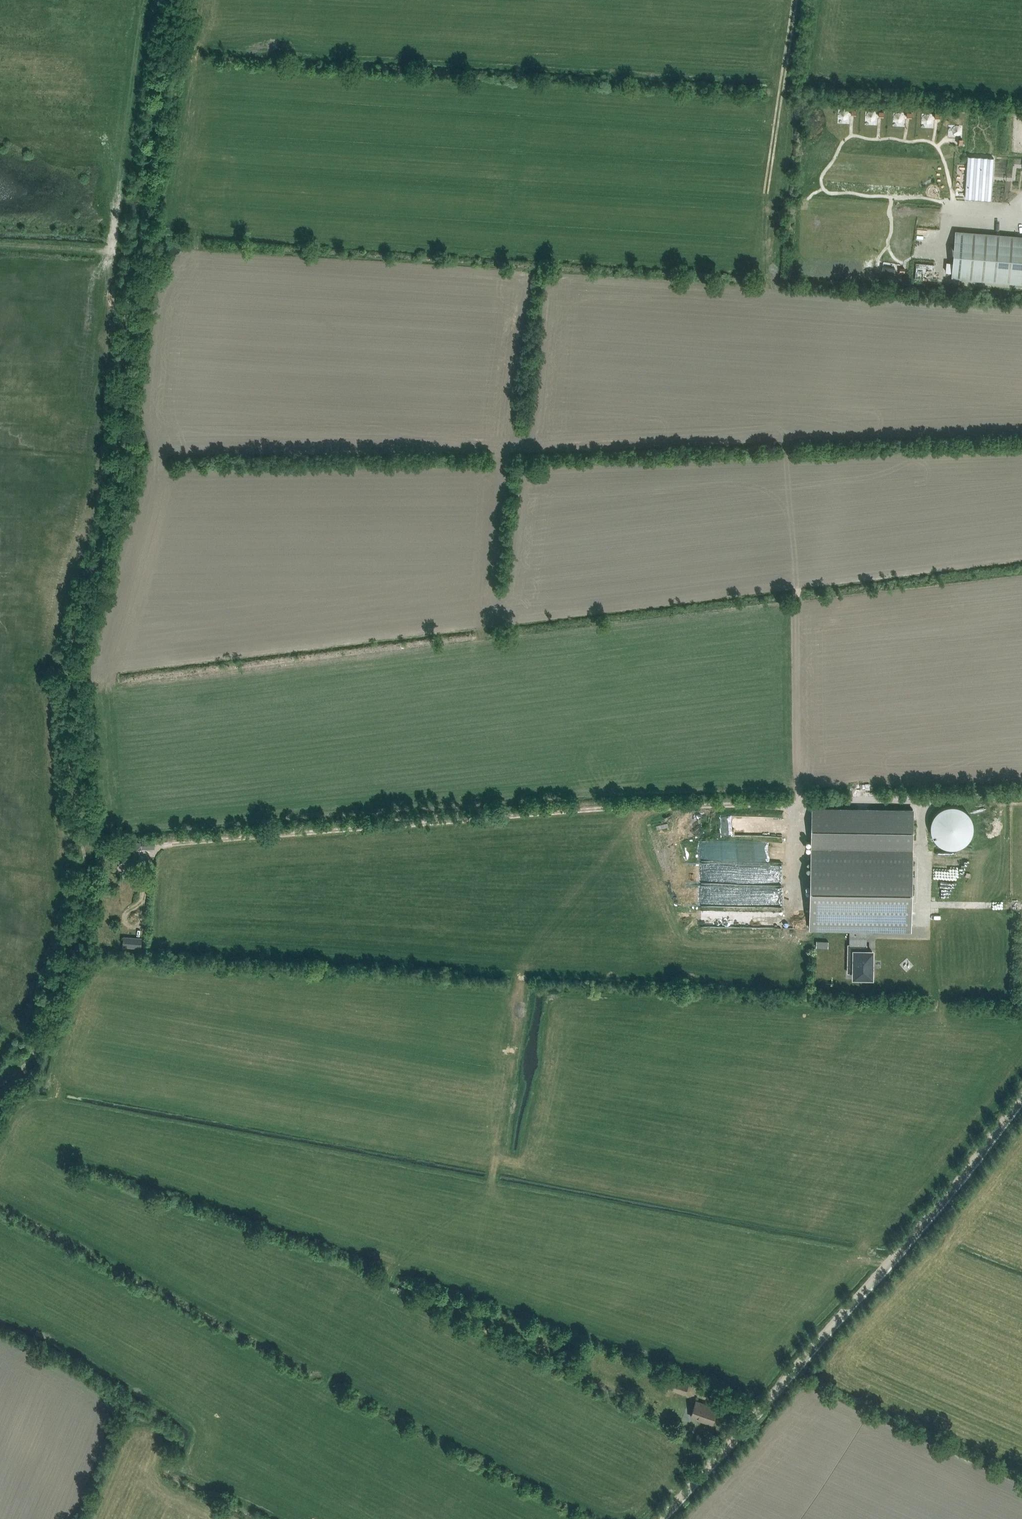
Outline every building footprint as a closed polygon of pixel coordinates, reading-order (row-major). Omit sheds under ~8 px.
[(969,153),(965,198),(991,200),(995,155),(969,153)] [(956,233),(953,277),(1021,283),(1021,238),(956,233)] [(953,848),(958,848),(962,847),(966,844),(969,842),(971,839),(973,835),(975,831),(975,827),(974,822),(973,819),(972,816),(969,812),(965,809),(962,807),(958,806),(953,805),(949,806),(945,807),(941,810),(938,812),(936,815),(934,819),(932,823),(932,827),(932,831),(934,835),(935,838),(938,842),(941,845),(945,847),(949,848),(953,848)] [(812,808),(810,929),(911,930),(912,810),(812,808)] [(155,839),(142,839),(142,849),(155,849),(155,839)] [(781,881),(782,863),(725,861),(724,872),(731,872),(731,881),(747,881),(748,869),(761,870),(761,866),(767,866),(767,871),(772,871),(772,880),(781,881)] [(142,937),(123,936),(123,947),(141,948),(142,937)] [(866,938),(850,937),(850,945),(849,945),(848,972),(854,972),(854,977),(872,977),(872,968),(873,968),(873,960),(872,960),(872,951),(866,951),(866,938)] [(716,1408),(696,1401),(690,1416),(711,1424),(716,1408)]
